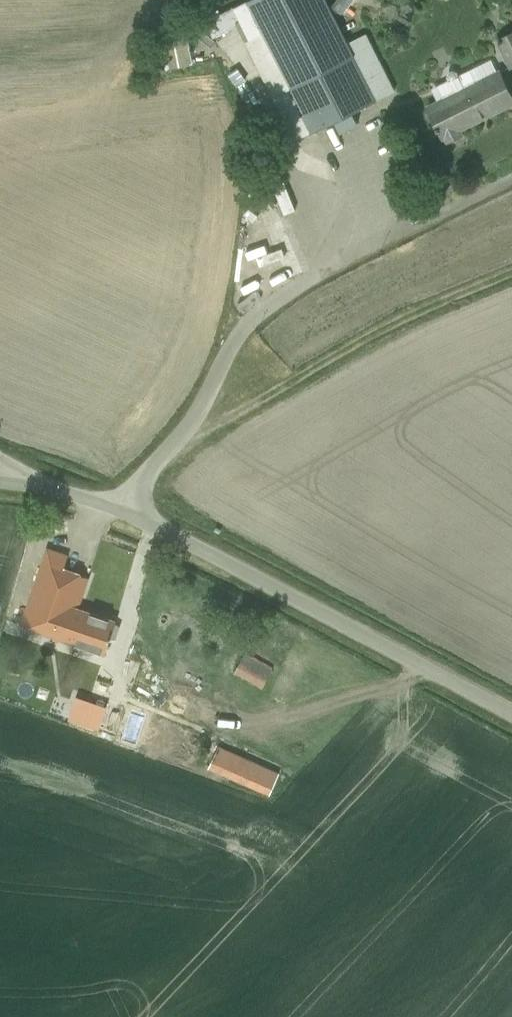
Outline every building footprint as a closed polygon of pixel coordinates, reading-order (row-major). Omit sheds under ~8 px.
[(239,26),(296,140),(394,92),(364,33),(346,43),(324,0),(249,0),(206,21),(214,38),(239,26)] [(501,49),(510,67),(511,66),(511,32),(496,40),(501,49)] [(187,38),(159,43),(164,69),(192,65),(187,38)] [(435,127),(437,130),(438,130),(442,137),(511,103),(511,98),(498,70),(496,71),(490,59),(458,75),(456,71),(451,70),(446,73),(446,77),(447,80),(431,89),(436,100),(427,105),(437,126),(435,127)] [(303,226),(294,207),(298,206),(288,182),(273,188),(284,214),(280,216),(288,233),(303,226)] [(310,197),(316,215),(325,213),(320,194),(310,197)] [(21,626),(29,628),(104,654),(116,621),(76,608),(87,577),(65,570),(70,556),(47,549),(21,626)] [(233,672),(261,688),(273,668),(245,652),(233,672)] [(100,679),(78,675),(72,707),(94,711),(100,679)] [(161,708),(134,692),(114,724),(141,740),(161,708)] [(217,746),(208,767),(269,793),(278,773),(217,746)]
